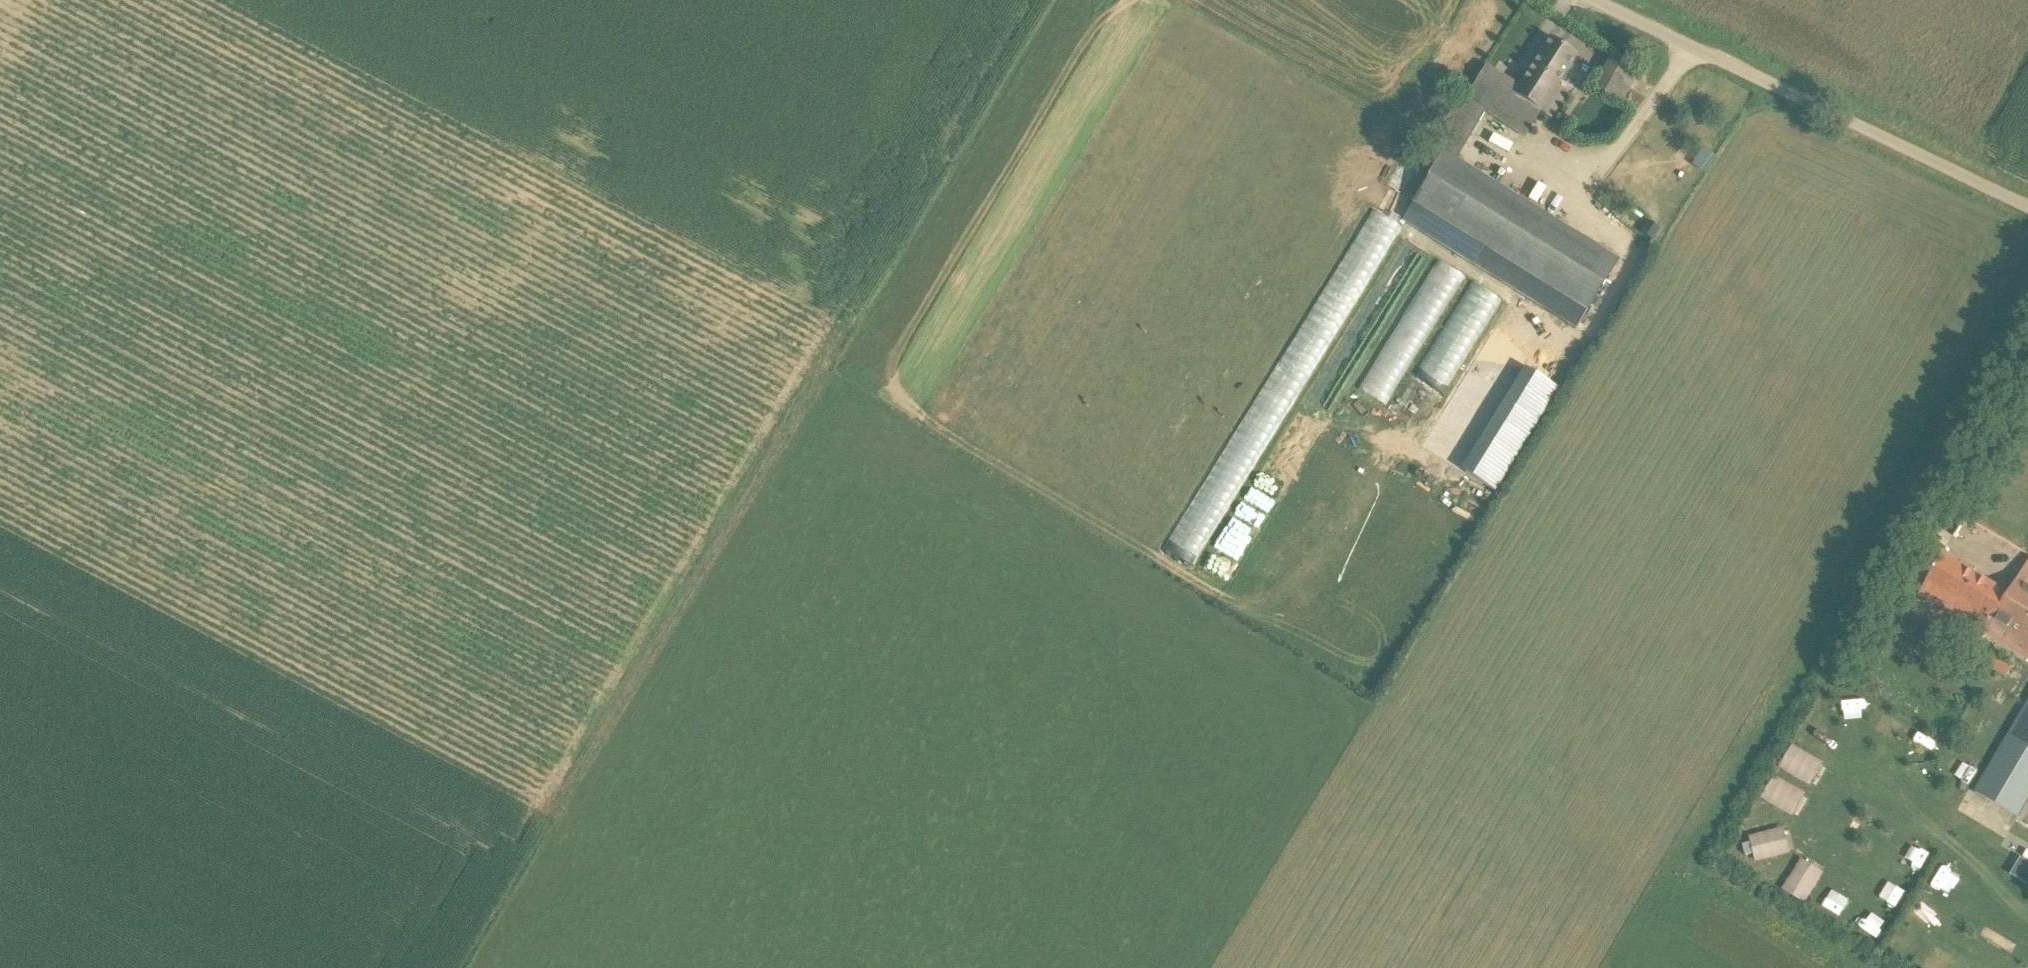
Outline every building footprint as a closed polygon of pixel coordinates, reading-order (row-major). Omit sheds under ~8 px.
[(1556,86),(1575,55),(1551,39),(1518,89),(1505,81),(1504,83),(1502,82),(1485,108),(1525,134),(1540,111),(1551,118),(1556,112),(1567,93),(1556,86)] [(1637,75),(1609,60),(1594,88),(1621,103),(1637,75)] [(1443,152),(1414,199),(1588,308),(1616,262),(1443,152)] [(1365,257),(1360,264),(1373,272),(1399,227),(1371,211),(1348,251),(1354,255),(1356,252),(1365,257)] [(1364,384),(1389,399),(1442,308),(1444,309),(1463,275),(1435,259),(1364,384)] [(1466,281),(1421,374),(1451,388),(1496,295),(1466,281)] [(1459,453),(1530,320),(1502,305),(1431,438),(1459,453)] [(1455,470),(1493,492),(1553,386),(1515,364),(1455,470)] [(1406,410),(1418,385),(1406,379),(1394,404),(1406,410)] [(1196,521),(1190,531),(1179,524),(1165,549),(1192,563),(1211,530),(1196,521)] [(2010,593),(1944,554),(1920,593),(1986,632),(2010,593)] [(2010,593),(1986,632),(2027,657),(2027,564),(2010,593)] [(2012,667),(1995,657),(1990,667),(2006,677),(2012,667)] [(2021,717),(2008,709),(2002,719),(2015,727),(1977,792),(2018,816),(2027,799),(2027,706),(2021,717)] [(1919,754),(1927,737),(1910,730),(1902,747),(1919,754)] [(1806,784),(1820,761),(1790,741),(1775,764),(1806,784)] [(1769,773),(1757,797),(1791,813),(1802,789),(1769,773)] [(1788,852),(1783,826),(1748,832),(1753,859),(1788,852)] [(1782,890),(1807,902),(1823,870),(1798,857),(1782,890)] [(2012,874),(2027,884),(2027,861),(2022,857),(2012,874)] [(1892,873),(1878,889),(1892,900),(1905,885),(1892,873)] [(1873,908),(1863,926),(1881,936),(1891,918),(1873,908)] [(1928,967),(1950,967),(1952,964),(1936,954),(1928,967)]
